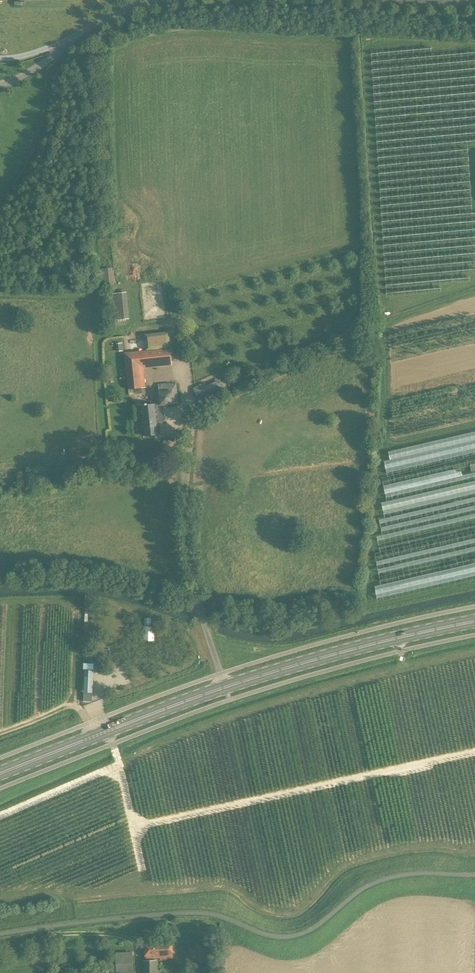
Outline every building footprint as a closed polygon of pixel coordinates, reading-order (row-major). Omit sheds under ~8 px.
[(112,268),(100,269),(102,285),(114,284),(112,268)] [(114,319),(129,318),(128,292),(113,292),(114,319)] [(170,348),(124,353),(128,389),(141,388),(139,365),(172,361),(170,348)] [(220,379),(207,385),(212,396),(225,389),(220,379)] [(158,384),(160,403),(177,402),(175,383),(158,384)] [(145,405),(138,406),(140,427),(142,427),(143,436),(159,435),(158,421),(164,421),(163,412),(161,412),(157,413),(156,404),(147,405),(147,403),(145,403),(145,405)] [(144,618),(144,626),(143,626),(143,640),(154,640),(154,626),(153,626),(153,618),(144,618)] [(93,692),(94,670),(85,670),(84,692),(93,692)] [(172,939),(146,941),(146,957),(160,957),(160,960),(165,959),(165,958),(173,957),(172,939)] [(127,972),(130,972),(132,972),(132,951),(115,952),(116,972),(127,972)] [(156,960),(143,961),(143,972),(157,972),(156,960)]
